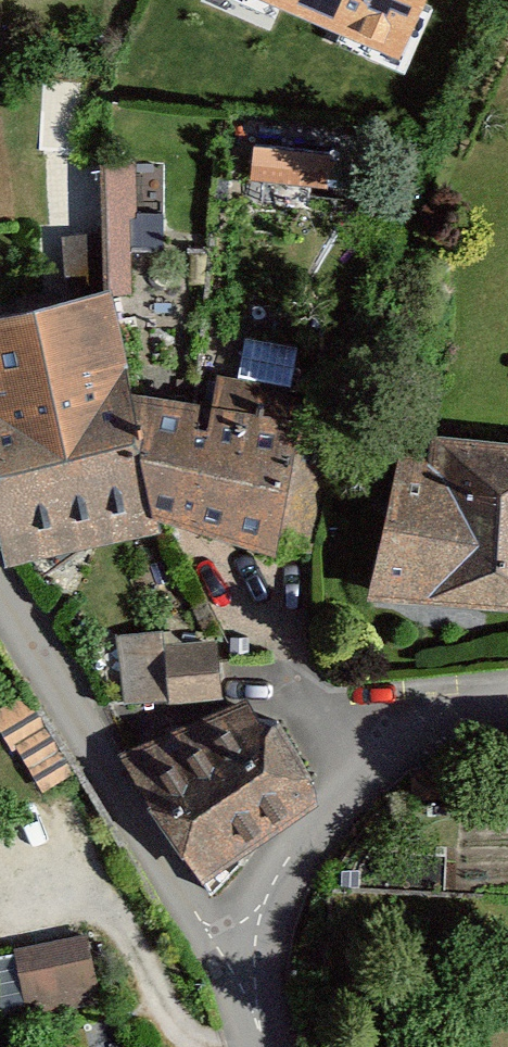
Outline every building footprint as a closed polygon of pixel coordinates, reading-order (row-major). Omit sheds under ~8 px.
[(399,58),(424,0),(262,0),(399,58)] [(254,145),(252,176),(323,180),(325,149),(254,145)] [(136,166),(105,165),(105,243),(62,243),(63,285),(134,284),(136,166)] [(0,315),(0,546),(4,565),(157,532),(153,516),(270,553),(306,556),(324,480),(317,445),(295,441),(298,423),(290,422),(291,409),(243,384),(203,380),(197,405),(128,395),(107,293),(0,315)] [(430,439),(427,460),(393,456),(376,600),(507,615),(507,448),(430,439)] [(162,638),(119,643),(126,710),(217,699),(212,651),(164,657),(162,638)] [(0,718),(0,741),(11,759),(15,756),(40,798),(69,781),(25,704),(0,718)] [(240,707),(120,759),(202,886),(290,830),(312,798),(273,731),(240,707)] [(15,962),(26,1020),(92,1007),(80,949),(15,962)]
